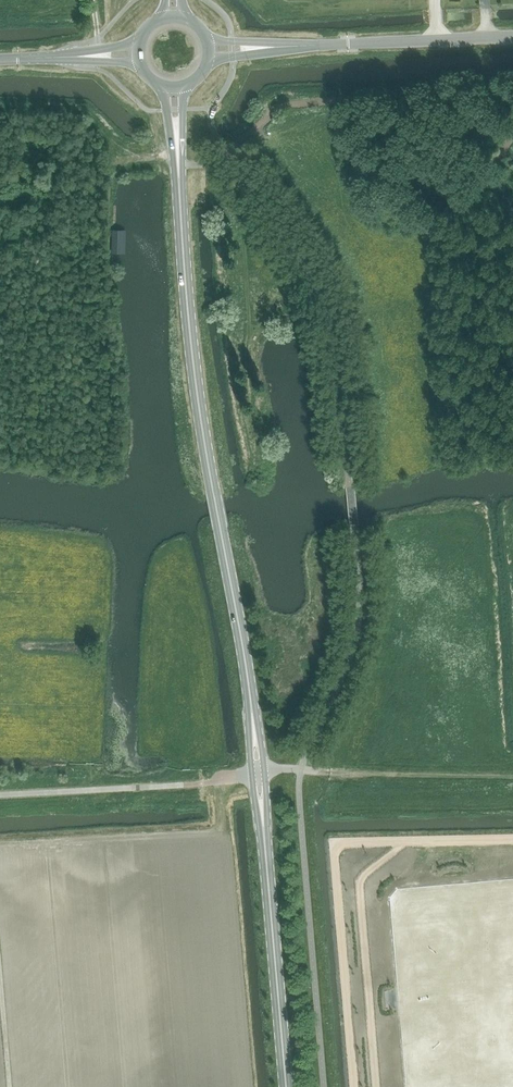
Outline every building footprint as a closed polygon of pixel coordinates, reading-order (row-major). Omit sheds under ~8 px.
[(126,231),(111,230),(111,253),(125,254),(126,231)]
